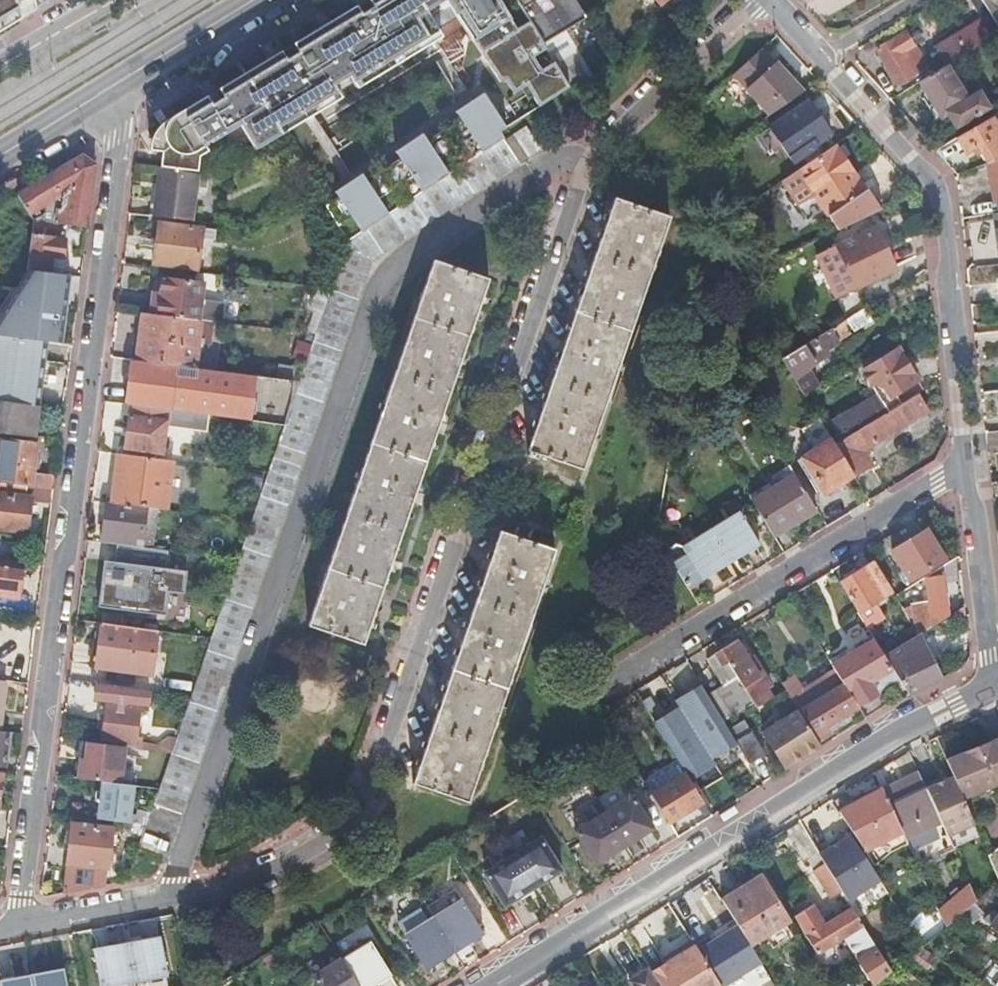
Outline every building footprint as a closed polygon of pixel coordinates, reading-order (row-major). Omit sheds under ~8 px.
[(49,0),(36,0),(37,8),(49,0)] [(185,109),(173,117),(166,130),(170,141),(179,150),(190,156),(208,146),(238,134),(254,157),(342,101),(335,74),(450,5),(519,98),(528,112),(571,86),(559,63),(543,69),(535,57),(545,47),(516,0),(364,0),(185,109)] [(587,21),(586,19),(574,0),(516,0),(545,47),(572,30),(576,32),(581,29),(581,25),(587,21)] [(980,0),(971,0),(972,3),(979,14),(986,9),(980,0)] [(986,9),(990,16),(997,30),(997,0),(980,0),(986,9)] [(997,33),(997,30),(990,16),(934,49),(945,66),(997,33)] [(913,28),(875,50),(897,86),(927,69),(914,47),(922,43),(913,28)] [(774,63),(762,49),(734,74),(770,114),(803,92),(776,62),(774,63)] [(955,130),(990,109),(980,92),(967,100),(947,67),(945,67),(919,83),(941,118),(946,115),(955,130)] [(484,92),(455,112),(485,154),(505,140),(499,130),(506,127),(484,92)] [(810,100),(781,120),(794,140),(784,147),(795,163),(816,149),(813,144),(832,132),(810,100)] [(986,164),(997,160),(997,127),(992,117),(955,139),(965,154),(976,147),(986,164)] [(794,140),(781,120),(771,127),(784,147),(794,140)] [(540,150),(526,128),(507,140),(521,162),(540,150)] [(425,134),(397,151),(424,194),(453,175),(425,134)] [(156,796),(152,807),(157,809),(159,806),(181,813),(373,261),(521,164),(505,140),(485,154),(453,175),(424,194),(393,215),(364,234),(349,244),(301,382),(286,426),(176,738),(171,753),(159,788),(156,796)] [(856,175),(836,145),(799,170),(782,181),(798,205),(815,195),(838,229),(881,209),(867,188),(862,191),(853,177),(856,175)] [(18,179),(25,192),(80,159),(72,146),(18,179)] [(80,159),(25,192),(18,196),(30,215),(44,206),(48,211),(58,212),(58,216),(53,216),(52,223),(57,224),(87,227),(95,165),(83,157),(80,159)] [(985,164),(992,202),(997,201),(997,160),(986,164),(985,164)] [(159,206),(157,217),(191,221),(196,186),(201,187),(203,172),(160,167),(155,206),(159,206)] [(364,173),(334,192),(364,234),(393,215),(364,173)] [(583,470),(670,218),(614,199),(528,452),(583,470)] [(52,223),(34,221),(27,271),(61,275),(65,240),(56,238),(57,224),(52,223)] [(198,271),(203,228),(159,223),(154,265),(198,271)] [(897,271),(876,228),(827,251),(806,261),(827,304),(848,295),(897,271)] [(364,646),(489,280),(434,261),(309,627),(364,646)] [(71,276),(61,275),(27,271),(16,288),(0,313),(0,336),(38,341),(46,342),(61,344),(66,311),(71,276)] [(200,321),(222,324),(224,303),(203,300),(205,283),(162,277),(158,315),(191,320),(200,321)] [(873,322),(864,308),(783,358),(805,394),(819,385),(807,366),(815,361),(812,356),(839,340),(841,342),(873,322)] [(136,361),(195,369),(197,346),(188,345),(191,320),(158,315),(142,313),(136,361)] [(197,346),(200,321),(191,320),(188,345),(197,346)] [(10,403),(37,406),(41,382),(46,342),(38,341),(0,336),(0,402),(10,403)] [(887,410),(923,388),(899,348),(863,370),(887,410)] [(286,426),(301,382),(195,369),(136,361),(131,361),(125,405),(132,405),(195,414),(286,426)] [(854,474),(854,475),(856,474),(871,466),(862,451),(908,423),(917,417),(928,411),(918,394),(866,425),(865,424),(834,442),(854,474)] [(34,437),(38,406),(37,406),(10,403),(0,402),(0,433),(34,437)] [(193,429),(195,414),(132,405),(126,450),(163,454),(167,426),(193,429)] [(920,422),(917,417),(908,423),(910,428),(920,422)] [(834,442),(820,418),(803,428),(815,448),(801,456),(823,492),(854,474),(834,442)] [(27,487),(27,485),(30,486),(32,476),(32,471),(37,469),(38,459),(34,454),(36,445),(1,440),(0,445),(0,484),(27,487)] [(146,507),(166,510),(173,461),(119,454),(112,503),(146,507)] [(871,466),(856,474),(857,478),(873,469),(871,466)] [(816,508),(794,473),(751,499),(773,534),(816,508)] [(677,474),(667,476),(669,486),(679,484),(677,474)] [(52,490),(54,478),(32,476),(30,486),(27,485),(27,487),(52,490)] [(27,487),(0,484),(0,528),(27,532),(32,498),(26,497),(27,487)] [(142,542),(146,507),(112,503),(108,502),(103,537),(118,539),(118,544),(131,546),(132,541),(142,542)] [(739,511),(711,528),(731,562),(759,545),(739,511)] [(731,562),(711,528),(693,539),(682,545),(676,543),(675,543),(665,549),(688,588),(703,579),(731,562)] [(945,559),(926,529),(893,551),(910,580),(945,559)] [(470,804),(556,551),(501,532),(414,785),(470,804)] [(690,534),(676,543),(682,545),(693,539),(690,534)] [(22,564),(0,561),(0,595),(18,597),(22,564)] [(876,601),(893,591),(875,562),(841,583),(868,628),(882,619),(883,614),(876,601)] [(919,633),(948,616),(942,576),(927,579),(930,600),(914,603),(919,633)] [(152,675),(158,630),(102,623),(99,639),(94,638),(91,667),(152,675)] [(909,694),(941,678),(919,633),(885,655),(893,669),(898,677),(909,694)] [(724,684),(707,694),(724,720),(752,702),(756,707),(770,699),(761,683),(767,680),(756,661),(752,664),(736,639),(707,657),(724,684)] [(893,669),(885,655),(875,639),(833,665),(835,669),(858,707),(872,697),(865,686),(858,674),(863,672),(869,683),(870,683),(893,669)] [(827,726),(858,707),(835,669),(820,678),(827,689),(809,700),(803,689),(789,668),(778,675),(783,683),(787,689),(799,710),(816,739),(830,730),(827,726)] [(875,692),(898,677),(893,669),(870,683),(875,692)] [(865,686),(869,683),(863,672),(858,674),(865,686)] [(820,678),(803,689),(809,700),(827,689),(820,678)] [(101,744),(125,747),(171,753),(176,738),(167,737),(159,744),(140,741),(140,737),(137,737),(138,721),(142,689),(109,684),(104,721),(98,720),(96,729),(103,730),(101,744)] [(643,699),(644,698),(648,696),(645,690),(640,693),(643,699)] [(648,696),(644,698),(673,745),(685,738),(656,691),(648,696)] [(763,731),(771,745),(777,741),(783,751),(791,765),(821,746),(816,739),(799,710),(763,731)] [(9,732),(0,731),(0,767),(6,767),(9,732)] [(736,740),(751,763),(765,754),(751,731),(736,740)] [(947,765),(952,778),(962,800),(997,783),(997,740),(988,744),(989,748),(947,765)] [(777,741),(771,745),(777,755),(783,751),(777,741)] [(79,757),(77,778),(104,781),(120,783),(125,747),(101,744),(86,742),(84,758),(79,757)] [(968,752),(945,762),(947,765),(989,748),(988,744),(968,752)] [(634,749),(627,753),(670,822),(704,801),(669,745),(664,748),(681,776),(658,790),(642,765),(643,764),(634,749)] [(897,783),(881,790),(896,821),(900,832),(902,835),(905,841),(941,824),(932,805),(926,790),(918,773),(902,780),(897,783)] [(952,778),(926,790),(932,805),(941,824),(944,832),(946,837),(973,825),(965,807),(962,800),(952,778)] [(99,819),(112,821),(146,825),(150,813),(138,810),(137,816),(130,815),(133,792),(134,785),(120,783),(104,781),(102,796),(97,795),(95,803),(101,804),(99,819)] [(134,785),(133,792),(156,796),(159,788),(134,785)] [(852,805),(835,814),(837,817),(849,835),(860,853),(900,832),(896,821),(881,790),(881,789),(864,798),(852,805)] [(849,799),(852,805),(864,798),(861,792),(849,799)] [(633,796),(605,813),(626,846),(653,828),(633,796)] [(626,846),(605,813),(577,831),(597,863),(626,846)] [(70,850),(66,893),(102,886),(103,867),(106,867),(112,821),(99,819),(73,816),(71,842),(67,841),(65,849),(70,850)] [(900,832),(860,853),(861,855),(870,869),(887,858),(908,848),(905,841),(902,835),(900,832)] [(829,848),(818,855),(820,858),(827,870),(847,902),(879,882),(870,869),(861,855),(860,853),(849,835),(837,843),(829,848)] [(542,837),(513,855),(534,887),(562,870),(542,837)] [(837,843),(835,839),(827,844),(829,848),(837,843)] [(997,883),(997,846),(986,856),(997,883)] [(534,887),(513,855),(485,872),(505,905),(534,887)] [(847,902),(827,870),(819,875),(838,905),(843,907),(847,912),(831,921),(828,917),(820,922),(811,907),(793,918),(805,937),(816,954),(840,939),(862,926),(847,902)] [(740,889),(744,895),(765,882),(761,876),(740,889)] [(741,933),(749,946),(765,936),(781,926),(789,921),(765,882),(744,895),(740,889),(721,901),(726,909),(730,914),(741,933)] [(938,914),(945,928),(959,917),(975,902),(969,888),(938,914)] [(959,917),(970,924),(975,917),(997,933),(997,914),(996,917),(981,898),(975,902),(959,917)] [(464,903),(437,920),(456,952),(484,935),(464,903)] [(456,952),(437,920),(409,937),(428,969),(456,952)] [(781,926),(765,936),(773,949),(789,939),(781,926)] [(862,926),(840,939),(870,985),(875,985),(891,973),(881,957),(862,926)] [(159,936),(127,942),(133,979),(166,973),(159,936)] [(692,941),(674,952),(677,956),(664,964),(651,972),(658,983),(660,985),(720,985),(692,941)] [(133,979),(127,942),(94,948),(101,985),(133,979)] [(344,961),(359,985),(377,985),(392,976),(372,943),(344,961)] [(938,959),(921,947),(914,954),(932,967),(938,959)] [(677,956),(674,952),(661,960),(664,964),(677,956)] [(344,961),(316,979),(320,985),(359,985),(344,961)] [(30,974),(32,985),(66,985),(62,968),(30,974)] [(658,983),(655,985),(646,971),(629,983),(631,985),(660,985),(658,983)] [(30,974),(0,980),(0,985),(32,985),(30,974)]
